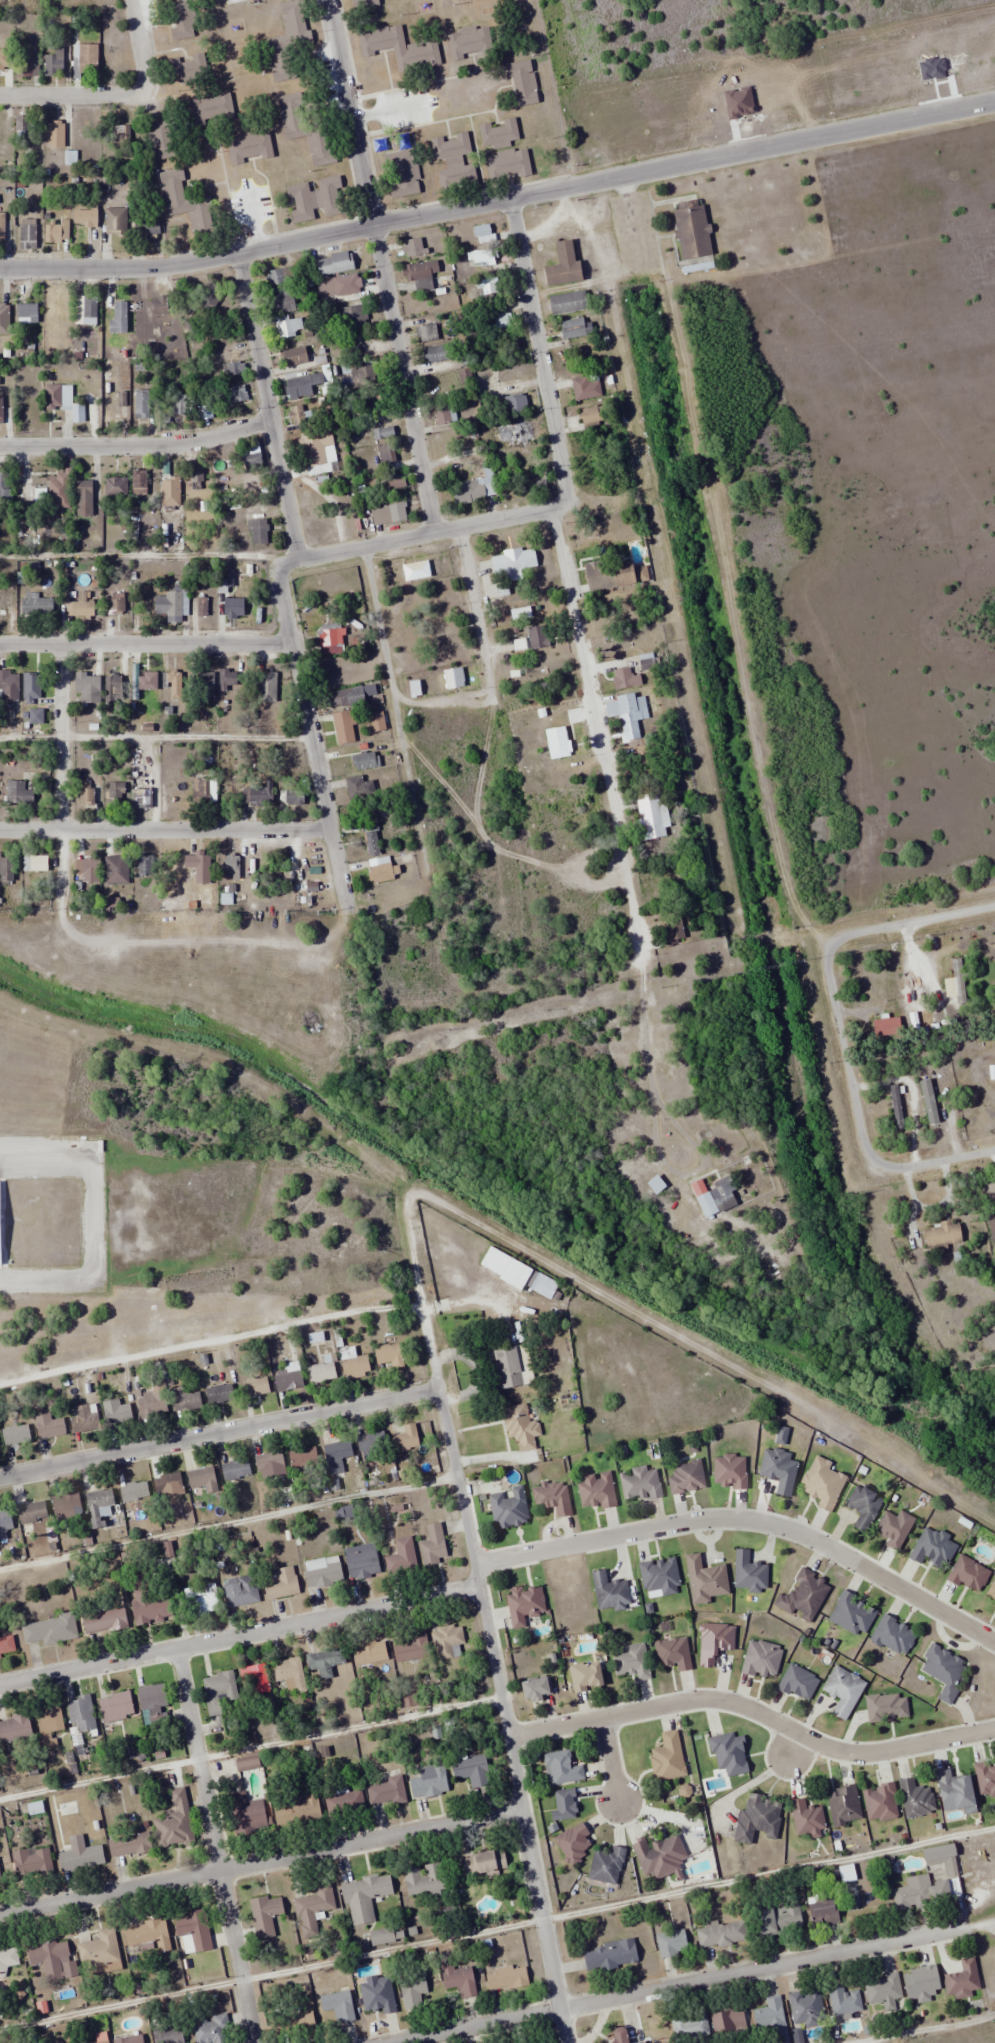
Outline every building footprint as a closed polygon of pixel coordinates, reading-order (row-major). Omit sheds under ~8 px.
[(194,38),(191,0),(168,3),(171,40),(194,38)] [(284,36),(264,39),(270,81),(308,76),(304,47),(309,46),(302,0),(279,3),(284,36)] [(354,10),(379,5),(378,0),(352,0),(354,10)] [(361,55),(393,49),(397,72),(440,65),(436,40),(403,45),(400,25),(357,32),(361,55)] [(450,58),(493,49),(488,25),(445,34),(450,58)] [(97,45),(72,45),(72,77),(97,77),(97,45)] [(62,48),(53,48),(53,56),(44,56),(44,77),(62,77),(62,48)] [(170,84),(208,77),(203,53),(189,55),(190,61),(179,63),(178,57),(165,60),(170,84)] [(16,77),(37,77),(37,56),(16,56),(16,77)] [(531,61),(509,64),(515,107),(538,103),(531,61)] [(229,92),(186,100),(191,126),(233,119),(229,92)] [(275,97),(283,140),(305,136),(310,167),(334,163),(326,117),(305,121),(301,92),(275,97)] [(28,133),(28,116),(16,116),(16,133),(28,133)] [(519,142),(514,118),(501,120),(502,122),(477,127),(482,150),(519,142)] [(147,123),(153,160),(176,157),(170,120),(147,123)] [(47,148),(64,148),(64,122),(47,122),(47,148)] [(272,157),(267,130),(225,136),(230,164),(272,157)] [(440,192),(478,186),(474,164),(463,165),(461,155),(471,154),(468,132),(430,138),(433,161),(444,160),(445,169),(436,170),(440,192)] [(390,199),(420,193),(411,149),(382,155),(390,199)] [(488,181),(530,175),(526,149),(484,155),(488,181)] [(157,172),(164,216),(188,212),(192,239),(213,236),(207,197),(184,200),(180,169),(157,172)] [(341,205),(337,176),(316,179),(318,190),(308,192),(307,183),(285,186),(287,199),(293,199),(295,209),(289,210),(291,223),(315,220),(313,209),(341,205)] [(702,199),(672,202),(680,259),(710,255),(702,199)] [(73,210),(73,226),(97,226),(97,210),(73,210)] [(67,243),(67,222),(45,222),(45,243),(67,243)] [(494,241),(491,223),(473,227),(476,244),(494,241)] [(36,225),(20,225),(20,249),(36,249),(36,225)] [(580,281),(574,239),(555,242),(558,265),(543,267),(546,286),(580,281)] [(403,240),(403,256),(422,256),(422,240),(403,240)] [(344,265),(360,263),(358,248),(342,251),(344,265)] [(473,251),(473,267),(494,267),(494,251),(473,251)] [(431,276),(446,274),(444,260),(403,266),(405,282),(414,281),(416,293),(433,291),(431,276)] [(267,285),(293,280),(290,267),(265,272),(267,285)] [(332,278),(336,297),(362,292),(358,273),(332,278)] [(494,303),(502,287),(488,279),(479,295),(494,303)] [(196,305),(208,314),(224,291),(211,283),(196,305)] [(291,287),(269,291),(274,314),(296,309),(291,287)] [(552,316),(589,309),(585,290),(548,297),(552,316)] [(96,325),(96,296),(75,296),(75,325),(96,325)] [(150,316),(167,316),(167,296),(150,296),(150,316)] [(17,304),(17,324),(37,324),(37,304),(17,304)] [(338,308),(342,331),(367,328),(364,304),(338,308)] [(303,335),(301,318),(275,321),(277,338),(303,335)] [(585,325),(584,318),(559,323),(563,340),(593,335),(591,324),(585,325)] [(417,344),(436,341),(434,325),(416,328),(417,344)] [(426,364),(454,359),(451,344),(423,349),(426,364)] [(308,361),(304,345),(280,352),(285,368),(308,361)] [(227,375),(243,373),(242,361),(226,363),(227,375)] [(353,386),(377,381),(374,366),(350,371),(353,386)] [(457,371),(460,387),(473,384),(470,368),(457,371)] [(324,383),(321,372),(284,382),(289,402),(313,395),(311,387),(324,383)] [(574,401),(600,397),(597,375),(571,379),(574,401)] [(247,401),(243,384),(223,389),(227,406),(247,401)] [(71,386),(45,386),(45,411),(71,411),(71,423),(84,423),(84,405),(71,405),(71,386)] [(148,419),(148,391),(133,391),(133,419),(148,419)] [(106,395),(106,419),(119,419),(119,395),(106,395)] [(169,415),(190,415),(190,395),(169,395),(169,415)] [(370,412),(383,412),(383,396),(370,396),(370,412)] [(286,412),(295,429),(307,422),(298,405),(286,412)] [(454,405),(436,405),(436,424),(454,424),(454,405)] [(584,430),(603,426),(598,406),(579,410),(584,430)] [(507,443),(534,439),(531,422),(505,426),(507,443)] [(394,437),(391,426),(372,431),(375,442),(394,437)] [(306,477),(331,472),(329,463),(336,461),(330,428),(298,435),(306,477)] [(377,447),(380,465),(397,462),(393,444),(377,447)] [(242,450),(245,471),(263,469),(260,447),(242,450)] [(201,467),(185,468),(185,484),(202,483),(201,467)] [(131,496),(146,496),(146,470),(131,470),(131,496)] [(10,507),(10,472),(0,472),(0,507),(10,507)] [(163,495),(177,495),(177,472),(163,472),(163,495)] [(70,509),(70,473),(48,473),(48,509),(70,509)] [(125,478),(104,478),(104,497),(125,497),(125,478)] [(487,501),(486,494),(491,493),(489,478),(452,484),(455,506),(487,501)] [(92,482),(76,482),(76,517),(92,517),(92,482)] [(372,525),(407,521),(405,503),(370,508),(372,525)] [(248,520),(248,545),(267,545),(267,520),(248,520)] [(510,579),(538,574),(534,548),(490,555),(496,596),(512,594),(510,579)] [(590,593),(617,587),(611,559),(583,565),(590,593)] [(402,566),(405,581),(430,577),(427,561),(402,566)] [(187,615),(187,591),(176,591),(176,595),(155,595),(155,616),(187,615)] [(65,617),(94,617),(94,601),(87,601),(87,593),(77,593),(77,602),(65,602),(65,617)] [(8,617),(8,594),(0,594),(0,617),(8,617)] [(123,594),(108,594),(108,613),(123,613),(123,594)] [(21,599),(21,617),(53,617),(53,599),(21,599)] [(244,599),(224,599),(224,619),(244,619),(244,599)] [(349,632),(363,633),(364,621),(350,620),(349,632)] [(530,650),(550,648),(547,625),(528,628),(530,650)] [(320,629),(320,654),(344,654),(344,629),(320,629)] [(656,656),(639,659),(641,670),(658,667),(656,656)] [(638,675),(632,678),(628,667),(611,673),(618,692),(641,683),(638,675)] [(237,691),(236,670),(219,671),(219,692),(237,691)] [(1,692),(1,703),(18,703),(18,671),(0,671),(0,692),(1,692)] [(180,672),(161,672),(161,687),(170,687),(170,700),(180,700),(180,672)] [(197,701),(214,701),(214,672),(197,672),(197,701)] [(138,691),(157,691),(157,673),(138,673),(138,691)] [(282,674),(267,674),(267,693),(282,693),(282,674)] [(41,703),(41,675),(23,675),(23,704),(41,703)] [(81,692),(81,704),(99,704),(99,675),(75,675),(75,692),(81,692)] [(105,704),(120,704),(120,676),(105,676),(105,704)] [(329,691),(331,709),(365,706),(363,688),(329,691)] [(615,698),(625,742),(644,738),(634,693),(615,698)] [(369,715),(372,734),(386,731),(383,712),(369,715)] [(336,745),(354,744),(351,713),(332,715),(336,745)] [(572,755),(564,727),(544,732),(552,760),(572,755)] [(379,769),(377,753),(351,756),(353,772),(379,769)] [(369,782),(366,783),(361,774),(343,784),(354,803),(374,792),(369,782)] [(210,806),(210,779),(191,779),(191,806),(210,806)] [(33,791),(26,791),(26,782),(7,782),(7,806),(33,806),(33,791)] [(264,788),(249,788),(249,807),(273,807),(273,782),(264,782),(264,788)] [(107,808),(123,808),(123,783),(107,783),(107,808)] [(80,806),(93,806),(94,786),(81,786),(80,806)] [(303,788),(279,788),(279,804),(303,804),(303,788)] [(152,790),(133,790),(133,809),(152,809),(152,790)] [(644,841),(670,835),(661,793),(635,799),(644,841)] [(374,823),(361,826),(368,858),(381,855),(374,823)] [(0,855),(0,884),(13,884),(13,855),(0,855)] [(194,868),(194,884),(210,884),(210,855),(184,855),(184,868),(194,868)] [(238,879),(238,855),(226,855),(226,879),(238,879)] [(47,871),(47,856),(24,856),(24,871),(47,871)] [(128,856),(105,856),(105,885),(128,885),(128,856)] [(136,875),(153,876),(153,857),(137,856),(136,875)] [(369,860),(371,883),(400,881),(399,867),(391,868),(390,859),(369,860)] [(99,883),(99,860),(74,860),(73,882),(99,883)] [(673,944),(686,936),(675,919),(662,926),(673,944)] [(898,1086),(889,1087),(893,1123),(901,1122),(898,1086)] [(927,1124),(937,1123),(933,1091),(924,1092),(927,1124)] [(720,1207),(737,1202),(729,1176),(712,1181),(720,1207)] [(696,1197),(704,1218),(718,1212),(710,1191),(696,1197)] [(987,1214),(992,1247),(994,1246),(994,1212),(987,1214)] [(926,1224),(926,1246),(961,1246),(961,1224),(926,1224)] [(530,1289),(549,1299),(558,1284),(539,1273),(530,1289)] [(394,1371),(405,1369),(400,1343),(374,1348),(377,1365),(393,1362),(394,1371)] [(357,1356),(354,1345),(338,1349),(344,1377),(371,1371),(367,1354),(357,1356)] [(498,1389),(526,1385),(520,1346),(493,1350),(498,1389)] [(311,1385),(337,1380),(333,1361),(307,1367),(311,1385)] [(274,1375),(275,1392),(302,1390),(301,1363),(286,1364),(287,1374),(274,1375)] [(269,1394),(268,1378),(242,1380),(243,1397),(269,1394)] [(235,1399),(231,1383),(205,1389),(209,1406),(235,1399)] [(168,1392),(178,1415),(202,1405),(197,1392),(189,1395),(185,1385),(168,1392)] [(135,1395),(141,1419),(168,1413),(163,1389),(135,1395)] [(101,1403),(108,1427),(133,1420),(129,1404),(120,1406),(117,1398),(101,1403)] [(503,1406),(509,1442),(517,1441),(519,1452),(536,1449),(529,1402),(503,1406)] [(101,1427),(94,1403),(69,1410),(76,1434),(101,1427)] [(37,1438),(66,1435),(64,1417),(51,1419),(51,1414),(35,1415),(37,1438)] [(1,1429),(5,1446),(31,1440),(27,1424),(1,1429)] [(405,1434),(390,1437),(393,1452),(419,1447),(414,1424),(404,1426),(405,1434)] [(359,1452),(386,1449),(384,1432),(357,1436),(359,1452)] [(355,1455),(350,1438),(322,1448),(328,1465),(355,1455)] [(289,1449),(291,1468),(318,1466),(317,1447),(289,1449)] [(764,1449),(758,1476),(778,1480),(775,1494),(792,1497),(800,1457),(764,1449)] [(285,1470),(284,1452),(255,1453),(256,1471),(285,1470)] [(713,1456),(713,1488),(745,1488),(745,1456),(713,1456)] [(816,1507),(830,1513),(846,1477),(829,1469),(832,1464),(814,1456),(799,1490),(819,1500),(816,1507)] [(220,1466),(225,1482),(251,1474),(246,1457),(220,1466)] [(667,1477),(670,1494),(706,1488),(701,1460),(674,1464),(676,1476),(667,1477)] [(191,1489),(204,1485),(207,1494),(221,1489),(212,1465),(186,1474),(191,1489)] [(619,1473),(624,1503),(662,1496),(657,1469),(647,1471),(647,1467),(619,1473)] [(154,1477),(157,1494),(183,1490),(180,1472),(154,1477)] [(582,1508),(601,1505),(602,1509),(616,1506),(610,1472),(576,1479),(582,1508)] [(571,1516),(566,1482),(532,1487),(535,1510),(554,1507),(556,1518),(571,1516)] [(125,1511),(146,1507),(142,1483),(120,1487),(125,1511)] [(867,1533),(884,1498),(855,1484),(845,1506),(860,1513),(853,1526),(867,1533)] [(510,1492),(489,1495),(494,1529),(528,1523),(523,1485),(509,1487),(510,1492)] [(116,1515),(111,1489),(85,1493),(90,1519),(116,1515)] [(81,1517),(79,1493),(52,1496),(54,1519),(81,1517)] [(50,1518),(44,1499),(16,1508),(22,1526),(50,1518)] [(3,1531),(14,1528),(9,1508),(0,1510),(0,1540),(5,1539),(3,1531)] [(447,1557),(440,1523),(426,1526),(429,1541),(419,1543),(423,1566),(439,1563),(438,1559),(447,1557)] [(926,1525),(907,1557),(921,1566),(925,1559),(943,1570),(958,1545),(926,1525)] [(416,1568),(411,1536),(394,1539),(397,1555),(385,1557),(387,1573),(416,1568)] [(348,1579),(379,1576),(375,1544),(344,1548),(348,1579)] [(734,1590),(766,1590),(767,1564),(748,1564),(748,1549),(735,1549),(734,1590)] [(686,1555),(692,1605),(710,1603),(710,1596),(729,1594),(725,1565),(702,1568),(700,1553),(686,1555)] [(343,1583),(337,1555),(303,1562),(309,1590),(343,1583)] [(990,1569),(958,1555),(947,1581),(979,1594),(990,1569)] [(675,1556),(638,1562),(643,1592),(680,1586),(675,1556)] [(268,1568),(264,1594),(293,1598),(297,1573),(268,1568)] [(608,1583),(605,1569),(591,1572),(598,1611),(631,1605),(626,1580),(608,1583)] [(773,1605),(795,1617),(810,1625),(831,1584),(803,1569),(787,1598),(779,1593),(773,1605)] [(221,1581),(226,1608),(259,1602),(254,1575),(221,1581)] [(984,1595),(994,1602),(994,1579),(984,1595)] [(189,1619),(219,1609),(210,1582),(180,1592),(189,1619)] [(512,1629),(526,1626),(524,1618),(546,1613),(540,1585),(504,1592),(512,1629)] [(828,1623),(865,1637),(877,1607),(839,1593),(828,1623)] [(131,1600),(134,1626),(173,1620),(169,1595),(131,1600)] [(81,1615),(85,1635),(128,1627),(124,1607),(81,1615)] [(20,1625),(24,1644),(42,1640),(43,1646),(77,1638),(72,1614),(20,1625)] [(869,1640),(903,1658),(917,1633),(883,1614),(869,1640)] [(460,1655),(457,1645),(465,1643),(459,1623),(429,1632),(438,1662),(460,1655)] [(699,1668),(715,1668),(715,1650),(734,1650),(734,1625),(700,1624),(699,1668)] [(427,1658),(424,1630),(409,1632),(410,1638),(392,1640),(396,1663),(427,1658)] [(13,1637),(0,1637),(0,1657),(13,1657),(13,1637)] [(676,1664),(678,1672),(691,1670),(686,1637),(654,1641),(657,1667),(676,1664)] [(748,1640),(741,1672),(775,1680),(782,1647),(748,1640)] [(386,1663),(386,1641),(353,1641),(353,1663),(386,1663)] [(959,1689),(954,1686),(967,1664),(931,1643),(917,1669),(944,1684),(936,1699),(949,1706),(959,1689)] [(614,1675),(635,1672),(636,1681),(650,1679),(644,1644),(610,1650),(614,1675)] [(333,1678),(331,1667),(346,1664),(343,1647),(306,1655),(309,1671),(317,1669),(320,1680),(333,1678)] [(277,1693),(304,1688),(300,1659),(272,1663),(277,1693)] [(605,1687),(601,1662),(569,1666),(573,1692),(605,1687)] [(808,1704),(820,1678),(789,1663),(777,1689),(808,1704)] [(270,1701),(263,1665),(240,1669),(247,1705),(270,1701)] [(831,1715),(847,1722),(865,1680),(833,1666),(822,1692),(838,1699),(831,1715)] [(201,1677),(209,1717),(223,1714),(221,1702),(237,1699),(232,1672),(201,1677)] [(553,1696),(549,1677),(522,1682),(526,1701),(553,1696)] [(137,1689),(141,1711),(147,1710),(150,1730),(170,1726),(166,1708),(168,1708),(163,1684),(137,1689)] [(135,1715),(129,1692),(98,1699),(103,1723),(135,1715)] [(906,1693),(865,1697),(867,1722),(908,1718),(906,1693)] [(77,1733),(97,1729),(90,1695),(65,1700),(70,1725),(75,1724),(77,1733)] [(65,1730),(60,1705),(34,1710),(42,1749),(56,1747),(53,1733),(65,1730)] [(0,1720),(0,1745),(32,1738),(27,1714),(0,1720)] [(650,1750),(654,1781),(685,1777),(679,1731),(661,1733),(663,1748),(650,1750)] [(742,1737),(735,1739),(734,1733),(709,1738),(716,1771),(725,1769),(727,1777),(749,1773),(742,1737)] [(548,1786),(584,1779),(582,1765),(572,1767),(569,1750),(543,1755),(548,1786)] [(237,1773),(261,1766),(257,1753),(233,1761),(237,1773)] [(450,1759),(454,1780),(469,1778),(471,1788),(490,1785),(485,1753),(450,1759)] [(976,1763),(977,1797),(994,1796),(994,1762),(976,1763)] [(442,1764),(419,1768),(421,1778),(409,1780),(412,1799),(447,1793),(442,1764)] [(971,1776),(952,1779),(950,1769),(937,1771),(943,1811),(962,1809),(962,1815),(977,1813),(971,1776)] [(388,1783),(366,1787),(370,1807),(406,1801),(402,1775),(387,1778),(388,1783)] [(906,1819),(935,1813),(930,1786),(916,1789),(913,1777),(898,1780),(906,1819)] [(898,1818),(893,1784),(863,1788),(867,1822),(898,1818)] [(862,1821),(854,1786),(825,1792),(833,1827),(862,1821)] [(185,1787),(168,1790),(172,1811),(161,1812),(162,1818),(154,1819),(159,1849),(194,1843),(185,1787)] [(578,1818),(574,1789),(553,1792),(556,1810),(550,1811),(552,1821),(578,1818)] [(365,1811),(361,1790),(324,1797),(328,1818),(365,1811)] [(269,1829),(261,1798),(246,1802),(243,1791),(226,1795),(236,1837),(269,1829)] [(321,1822),(317,1794),(272,1801),(276,1829),(321,1822)] [(734,1842),(752,1845),(753,1832),(765,1833),(764,1837),(777,1838),(781,1800),(747,1796),(745,1812),(738,1811),(734,1842)] [(795,1837),(824,1834),(821,1807),(807,1808),(806,1799),(791,1800),(795,1837)] [(553,1839),(568,1863),(596,1846),(581,1822),(553,1839)] [(107,1839),(111,1858),(151,1851),(148,1831),(107,1839)] [(664,1841),(648,1847),(645,1839),(631,1844),(643,1876),(659,1870),(660,1874),(675,1869),(664,1841)] [(104,1864),(101,1846),(57,1853),(61,1871),(104,1864)] [(588,1880),(617,1886),(625,1849),(612,1846),(611,1853),(594,1849),(588,1880)] [(16,1880),(52,1874),(48,1847),(12,1852),(16,1880)] [(507,1869),(503,1850),(461,1857),(464,1876),(507,1869)] [(408,1898),(446,1891),(441,1862),(403,1869),(408,1898)] [(894,1911),(953,1902),(949,1880),(929,1884),(927,1874),(905,1878),(907,1887),(891,1889),(894,1911)] [(343,1882),(350,1927),(375,1923),(370,1898),(392,1894),(389,1875),(343,1882)] [(296,1899),(301,1941),(317,1939),(314,1912),(333,1910),(331,1884),(314,1885),(315,1897),(296,1899)] [(249,1901),(256,1942),(275,1938),(271,1918),(284,1915),(280,1895),(249,1901)] [(809,1905),(814,1926),(840,1921),(835,1899),(809,1905)] [(761,1936),(803,1929),(798,1904),(757,1911),(761,1936)] [(205,1909),(175,1914),(182,1955),(212,1950),(205,1909)] [(157,1953),(171,1951),(164,1918),(123,1926),(129,1954),(156,1949),(157,1953)] [(696,1929),(699,1949),(748,1941),(744,1920),(696,1929)] [(114,1928),(97,1931),(98,1940),(77,1944),(81,1968),(119,1961),(114,1928)] [(688,1954),(683,1930),(655,1935),(659,1960),(688,1954)] [(75,1977),(68,1940),(26,1947),(29,1966),(43,1964),(46,1982),(75,1977)] [(583,1948),(586,1972),(638,1965),(634,1941),(583,1948)] [(19,1968),(15,1949),(0,1951),(0,1971),(19,1968)] [(962,1972),(943,1975),(946,1996),(980,1990),(974,1957),(959,1959),(962,1972)] [(440,1966),(444,1990),(458,1987),(460,2000),(476,1997),(471,1966),(454,1969),(453,1964),(440,1966)] [(485,1971),(487,1991),(528,1986),(526,1966),(485,1971)] [(907,2002),(930,1999),(929,1997),(941,1995),(937,1966),(903,1971),(907,2002)] [(427,1993),(425,1974),(400,1976),(403,2010),(421,2008),(420,1994),(427,1993)] [(868,2005),(882,2002),(884,2012),(896,2010),(894,2000),(901,1999),(897,1974),(863,1980),(868,2005)] [(396,2012),(388,1977),(358,1984),(365,2013),(382,2009),(383,2015),(396,2012)] [(844,1992),(842,1983),(827,1986),(834,2019),(863,2013),(858,1989),(844,1992)] [(819,1989),(801,1992),(788,1994),(794,2029),(825,2024),(819,1989)] [(319,1996),(322,2013),(337,2010),(339,2024),(355,2021),(350,1991),(319,1996)] [(752,2010),(756,2032),(773,2029),(775,2039),(786,2038),(779,1996),(765,1998),(766,2008),(752,2010)] [(746,2031),(742,2007),(710,2013),(714,2037),(746,2031)] [(675,2042),(676,2042),(709,2036),(703,2010),(670,2017),(675,2042)] [(315,2031),(314,2012),(276,2014),(277,2033),(315,2031)] [(226,2016),(192,2021),(195,2042),(230,2042),(226,2016)] [(174,2024),(151,2037),(155,2042),(185,2042),(174,2024)] [(625,2028),(613,2030),(616,2042),(628,2042),(625,2028)] [(107,2032),(95,2034),(96,2042),(109,2042),(107,2032)] [(142,2035),(113,2039),(114,2042),(144,2042),(142,2035)]
